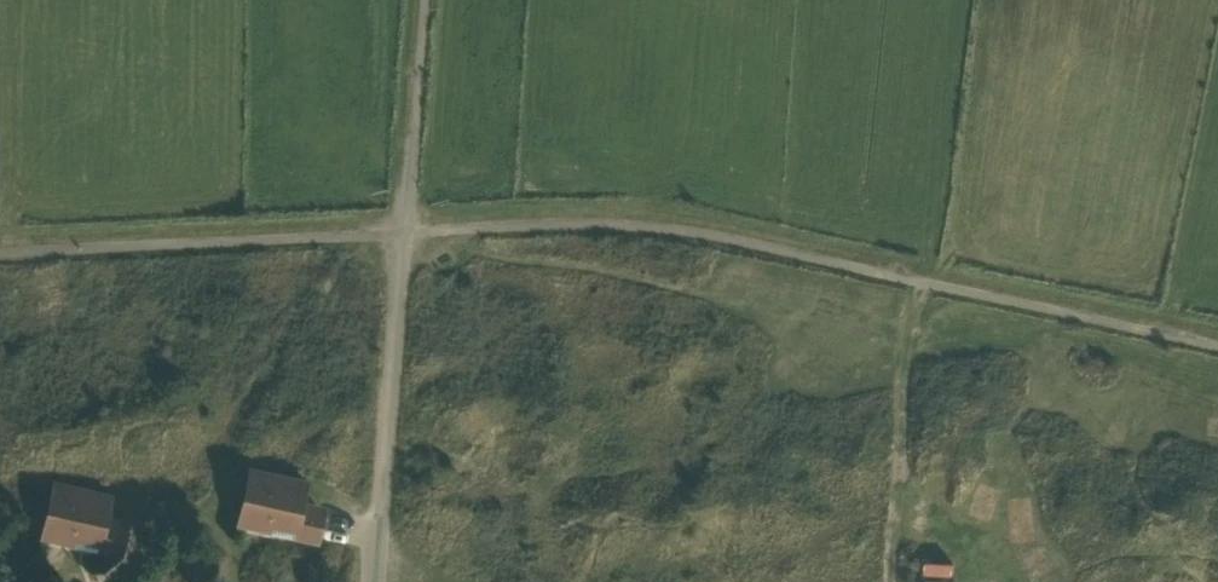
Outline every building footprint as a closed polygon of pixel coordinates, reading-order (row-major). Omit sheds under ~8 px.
[(240,518),(238,524),(268,531),(317,543),(323,513),(301,509),(302,501),(306,483),(268,474),(267,478),(250,474),(240,518)] [(43,531),(42,538),(71,545),(120,556),(127,527),(104,522),(106,514),(110,496),(71,487),(70,491),(54,487),(43,531)]
